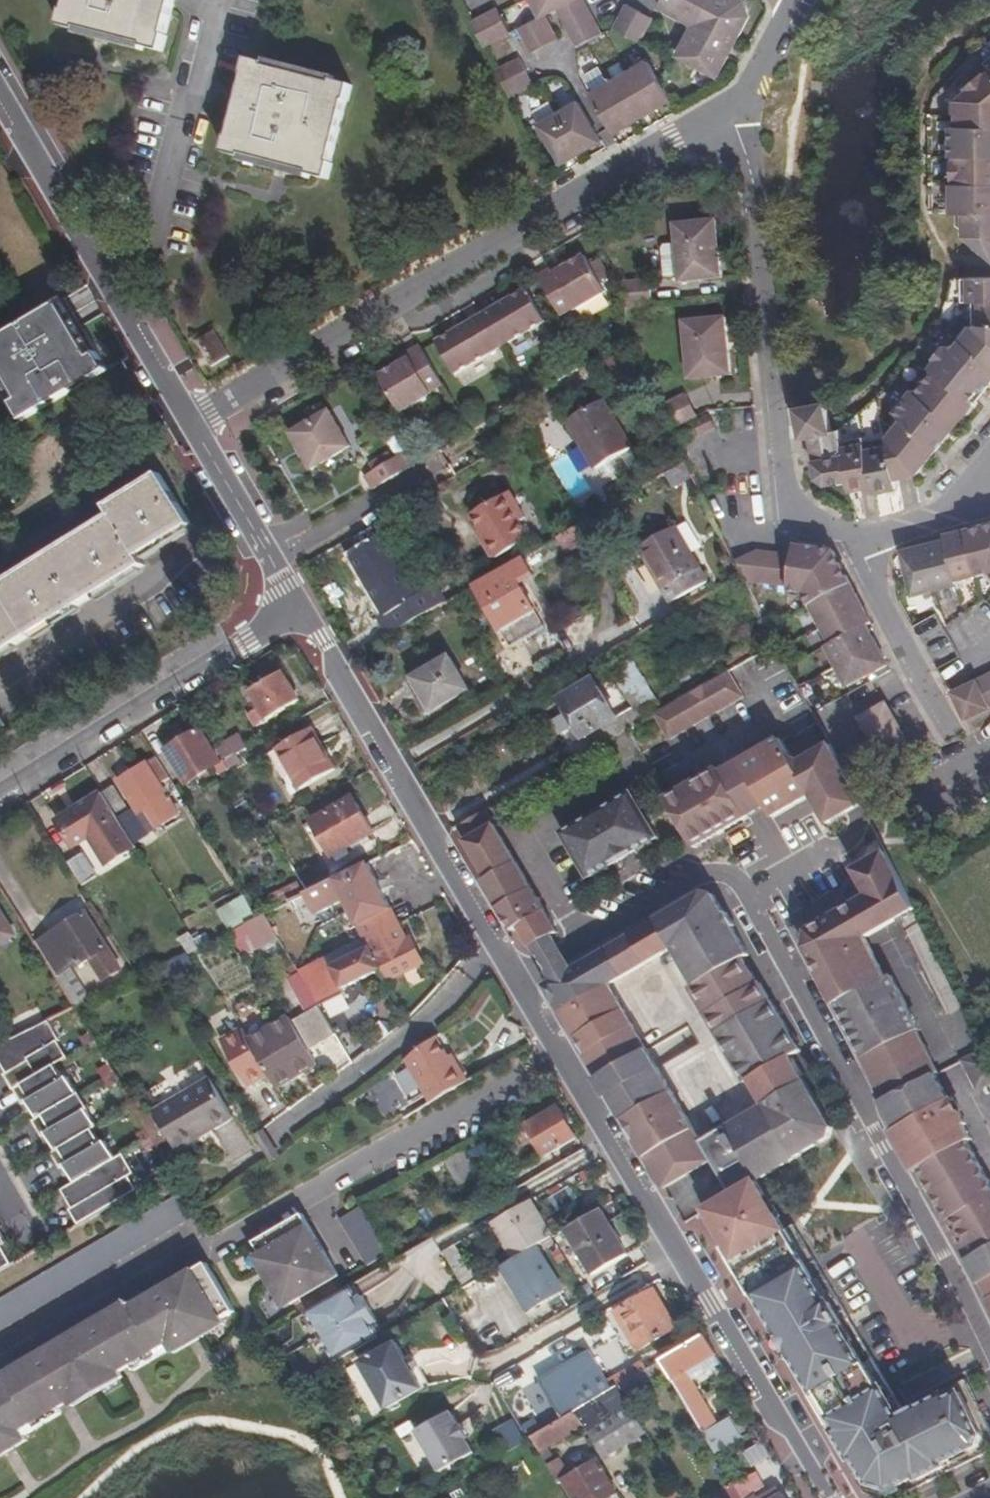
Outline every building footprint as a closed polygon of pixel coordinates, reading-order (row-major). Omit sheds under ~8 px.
[(88,32),(148,46),(149,49),(166,53),(170,37),(166,36),(173,7),(174,0),(72,0),(69,11),(65,12),(62,28),(82,33),(88,32)] [(539,19),(543,17),(557,10),(575,0),(529,0),(539,19)] [(582,0),(575,0),(557,10),(577,48),(600,36),(582,0)] [(739,0),(665,0),(659,11),(692,29),(676,59),(718,81),(736,49),(750,23),(745,3),(739,0)] [(627,9),(615,33),(640,46),(651,23),(627,9)] [(497,10),(471,24),(483,48),(509,34),(497,10)] [(543,17),(539,19),(517,30),(531,55),(556,42),(543,17)] [(268,63),(250,58),(246,74),(249,76),(243,97),(233,134),(229,135),(225,154),(244,159),(246,156),(313,174),(313,178),(332,183),(337,164),(333,162),(349,105),(354,104),(358,87),(340,83),(340,86),(270,67),(268,63)] [(521,61),(495,73),(509,101),(535,88),(521,61)] [(673,107),(662,85),(652,66),(594,98),(615,138),(673,107)] [(600,67),(586,74),(594,89),(608,82),(600,67)] [(959,96),(960,122),(953,123),(953,152),(958,152),(958,180),(954,181),(955,210),(966,210),(967,234),(979,245),(989,234),(989,71),(959,96)] [(603,145),(581,105),(542,126),(563,166),(603,145)] [(673,228),(674,247),(677,280),(678,285),(720,281),(717,253),(715,225),(673,228)] [(979,245),(989,255),(989,234),(979,245)] [(677,280),(674,247),(658,248),(661,281),(677,280)] [(583,260),(563,272),(552,278),(549,273),(536,281),(559,319),(571,311),(574,313),(604,295),(583,260)] [(597,265),(591,267),(599,285),(606,281),(597,265)] [(560,267),(549,273),(552,278),(563,272),(560,267)] [(976,300),(978,300),(989,300),(989,276),(953,277),(952,279),(954,300),(976,300)] [(650,284),(624,286),(625,310),(652,308),(650,284)] [(479,319),(498,351),(543,324),(525,293),(479,319)] [(64,297),(0,336),(0,385),(21,419),(106,367),(64,297)] [(973,324),(989,324),(989,300),(978,300),(973,324)] [(498,351),(479,319),(436,345),(454,378),(498,351)] [(729,349),(727,319),(686,324),(690,380),(732,376),(729,349)] [(973,324),(953,348),(948,345),(931,365),(931,367),(933,369),(917,389),(913,388),(894,412),(902,418),(885,440),(889,456),(906,453),(911,475),(916,474),(989,381),(989,324),(973,324)] [(232,362),(217,338),(198,349),(213,374),(232,362)] [(408,364),(397,371),(377,383),(399,420),(431,401),(430,397),(442,390),(419,351),(406,358),(408,364)] [(394,365),(397,371),(408,364),(406,358),(394,365)] [(660,409),(671,432),(698,418),(687,395),(660,409)] [(847,480),(840,441),(838,429),(832,430),(827,400),(797,404),(802,438),(811,437),(816,469),(826,483),(847,480)] [(631,448),(602,401),(567,423),(595,469),(631,448)] [(328,418),(289,440),(311,477),(350,455),(328,418)] [(871,486),(863,443),(862,437),(840,441),(847,480),(849,490),(871,486)] [(893,478),(889,456),(885,440),(885,439),(863,443),(871,486),(872,493),(896,489),(893,478)] [(906,453),(889,456),(893,478),(911,475),(906,453)] [(389,484),(390,484),(412,471),(405,458),(382,473),(389,484)] [(683,487),(695,480),(685,460),(671,469),(683,487)] [(143,565),(137,556),(191,523),(159,472),(107,504),(112,513),(0,585),(0,655),(143,565)] [(521,520),(527,518),(512,492),(472,514),(487,540),(484,542),(492,557),(496,555),(498,557),(530,538),(521,520)] [(977,526),(952,532),(942,535),(943,539),(911,548),(899,551),(904,573),(910,595),(954,584),(954,579),(987,571),(989,574),(989,522),(977,526)] [(636,547),(669,600),(669,602),(706,579),(673,525),(672,524),(636,547)] [(577,525),(557,537),(566,552),(586,539),(577,525)] [(794,545),(792,555),(788,584),(787,590),(801,592),(827,642),(823,645),(843,685),(886,664),(876,646),(864,622),(868,620),(861,605),(842,571),(832,550),(818,548),(794,545)] [(753,550),(736,559),(743,572),(747,581),(788,584),(792,555),(765,552),(753,550)] [(417,606),(385,552),(356,569),(390,622),(417,606)] [(531,577),(521,559),(473,588),(511,650),(545,630),(517,585),(531,577)] [(632,708),(654,697),(634,657),(612,668),(632,708)] [(447,658),(409,678),(429,712),(466,690),(447,658)] [(726,670),(652,714),(668,739),(741,695),(726,670)] [(950,690),(963,721),(989,706),(989,671),(950,690)] [(280,673),(248,693),(257,710),(246,717),(254,730),(298,702),(280,673)] [(593,683),(561,702),(582,740),(615,721),(593,683)] [(837,756),(852,787),(911,750),(899,728),(890,713),(884,702),(856,717),(868,738),(837,756)] [(615,721),(582,740),(589,752),(622,732),(615,721)] [(311,730),(277,750),(300,792),(336,773),(311,730)] [(187,785),(215,767),(221,765),(200,731),(167,752),(187,785)] [(240,738),(217,751),(224,763),(225,765),(248,752),(240,738)] [(837,756),(830,742),(810,753),(797,760),(790,757),(780,739),(739,762),(721,773),(718,768),(691,784),(666,799),(685,831),(693,847),(747,816),(765,806),(772,817),(810,795),(827,821),(843,813),(861,803),(852,787),(837,756)] [(167,776),(156,758),(119,782),(138,810),(144,808),(155,825),(176,813),(158,783),(167,776)] [(221,765),(215,767),(233,796),(242,790),(225,765),(224,763),(221,765)] [(112,788),(102,794),(116,819),(127,812),(112,788)] [(628,791),(560,831),(586,874),(654,835),(628,791)] [(136,851),(116,819),(102,794),(75,810),(81,821),(62,832),(73,850),(87,842),(92,838),(110,867),(136,851)] [(351,801),(311,824),(329,858),(370,835),(351,801)] [(546,914),(485,814),(456,831),(486,882),(482,885),(501,917),(510,933),(519,928),(531,947),(534,946),(553,935),(556,933),(546,914)] [(92,838),(87,842),(105,871),(110,867),(92,838)] [(886,1098),(937,1072),(929,1057),(915,1030),(919,1028),(891,975),(886,978),(864,938),(894,921),(915,909),(897,875),(884,850),(854,867),(869,893),(807,929),(805,947),(834,1003),(837,1002),(878,1084),(886,1098)] [(267,853),(242,868),(258,894),(283,879),(267,853)] [(80,857),(66,864),(80,888),(94,879),(80,857)] [(315,890),(305,895),(316,917),(344,903),(363,941),(354,946),(295,975),(315,1009),(381,978),(384,985),(422,966),(410,942),(406,944),(397,927),(367,865),(315,890)] [(662,1190),(708,1163),(728,1197),(756,1180),(766,1175),(829,1138),(832,1128),(790,1055),(800,1047),(772,1001),(763,985),(761,982),(759,982),(744,959),(745,955),(747,952),(712,892),(703,890),(572,969),(555,980),(549,999),(582,1055),(597,1080),(606,1096),(662,1190)] [(227,926),(254,912),(244,893),(217,908),(227,926)] [(243,955),(278,940),(267,913),(231,927),(243,955)] [(10,934),(0,917),(0,940),(10,934)] [(86,917),(35,948),(61,993),(75,986),(66,970),(70,969),(66,961),(72,958),(78,969),(89,963),(102,985),(120,974),(86,917)] [(194,951),(182,932),(172,938),(183,956),(194,951)] [(553,935),(534,946),(555,980),(572,969),(553,935)] [(289,1027),(295,1037),(305,1054),(332,1038),(316,1011),(289,1027)] [(285,1021),(265,1032),(271,1044),(238,1061),(251,1083),(260,1099),(293,1079),(291,1074),(297,1071),(300,1075),(313,1067),(295,1037),(289,1027),(285,1021)] [(50,1024),(0,1048),(0,1062),(4,1069),(6,1067),(10,1075),(8,1077),(15,1093),(16,1092),(26,1109),(30,1107),(39,1123),(35,1125),(45,1142),(49,1139),(59,1155),(54,1158),(64,1175),(69,1172),(78,1188),(65,1196),(72,1207),(74,1206),(78,1213),(74,1215),(83,1229),(141,1196),(133,1182),(137,1180),(126,1160),(119,1164),(108,1146),(104,1148),(96,1133),(100,1131),(89,1113),(88,1114),(79,1099),(80,1098),(70,1081),(66,1083),(57,1068),(68,1061),(58,1044),(60,1043),(50,1024)] [(271,1044),(265,1032),(232,1052),(238,1061),(271,1044)] [(202,1049),(230,1096),(251,1083),(238,1061),(232,1052),(223,1036),(202,1049)] [(438,1039),(407,1062),(432,1105),(469,1082),(459,1065),(454,1069),(438,1039)] [(985,1046),(961,1059),(976,1088),(989,1080),(989,1056),(985,1046)] [(982,1284),(985,1282),(989,1292),(989,1180),(971,1143),(970,1141),(973,1138),(937,1072),(886,1098),(881,1100),(897,1128),(893,1130),(915,1169),(921,1167),(950,1220),(947,1222),(976,1272),(982,1284)] [(149,1114),(173,1154),(208,1133),(209,1137),(231,1123),(205,1081),(149,1114)] [(556,1108),(523,1127),(542,1157),(573,1139),(556,1108)] [(163,1155),(152,1127),(136,1133),(147,1161),(163,1155)] [(723,1244),(720,1247),(748,1295),(745,1297),(858,1490),(887,1497),(984,1448),(989,1430),(959,1376),(899,1410),(810,1259),(799,1239),(791,1243),(782,1225),(768,1201),(756,1180),(728,1197),(703,1211),(723,1244)] [(178,1200),(0,1304),(0,1336),(192,1223),(178,1200)] [(534,1248),(547,1240),(526,1203),(488,1224),(500,1243),(511,1261),(513,1260),(534,1248)] [(370,1268),(389,1255),(362,1209),(340,1222),(370,1268)] [(599,1209),(564,1230),(589,1274),(625,1254),(599,1209)] [(303,1217),(255,1246),(293,1308),(340,1278),(303,1217)] [(791,1243),(799,1239),(789,1221),(782,1225),(791,1243)] [(17,1269),(6,1251),(12,1247),(0,1227),(0,1278),(17,1269)] [(534,1248),(513,1260),(539,1305),(560,1293),(534,1248)] [(511,1261),(497,1270),(523,1314),(539,1305),(513,1260),(511,1261)] [(40,1428),(37,1423),(161,1349),(165,1355),(238,1311),(211,1265),(137,1307),(134,1303),(9,1375),(12,1381),(0,1388),(0,1452),(40,1428)] [(445,1296),(455,1316),(474,1306),(465,1287),(445,1296)] [(303,1316),(329,1368),(376,1341),(370,1328),(375,1325),(362,1298),(357,1300),(350,1288),(303,1316)] [(652,1292),(614,1314),(635,1352),(673,1330),(652,1292)] [(685,1372),(713,1356),(702,1337),(659,1362),(715,1454),(739,1440),(727,1420),(717,1425),(685,1372)] [(396,1346),(360,1367),(387,1412),(422,1391),(413,1374),(406,1364),(396,1346)] [(542,1377),(565,1416),(572,1413),(615,1388),(627,1381),(616,1360),(597,1371),(586,1351),(542,1377)] [(413,1360),(406,1364),(413,1374),(419,1370),(413,1360)] [(627,1381),(615,1388),(621,1397),(636,1387),(631,1378),(627,1381)] [(615,1388),(572,1413),(588,1441),(599,1459),(644,1434),(621,1397),(615,1388)] [(456,1424),(448,1411),(415,1431),(439,1472),(472,1452),(464,1438),(466,1437),(458,1423),(456,1424)] [(528,1438),(538,1453),(571,1434),(579,1446),(588,1441),(572,1413),(565,1416),(528,1438)] [(516,1417),(496,1425),(506,1449),(526,1440),(516,1417)] [(564,1484),(572,1497),(614,1497),(594,1466),(564,1484)] [(733,1483),(734,1486),(741,1497),(753,1497),(756,1496),(754,1493),(760,1488),(752,1471),(733,1483)] [(734,1486),(723,1492),(726,1497),(741,1497),(734,1486)] [(677,1489),(667,1496),(668,1497),(682,1497),(677,1489)]
